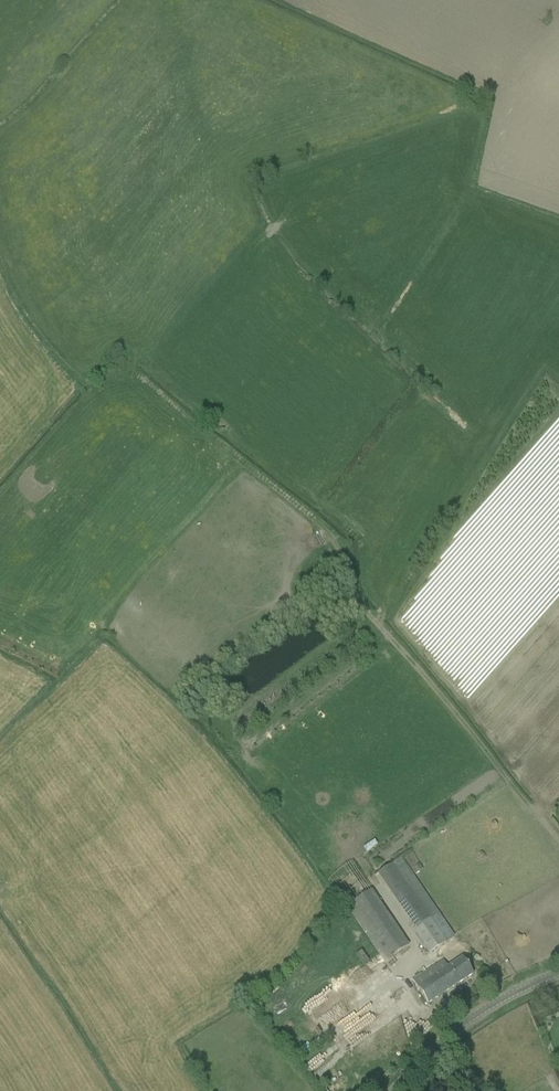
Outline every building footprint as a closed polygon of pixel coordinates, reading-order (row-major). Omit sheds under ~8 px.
[(388,866),(377,874),(415,929),(412,931),(429,954),(454,937),(453,934),(415,878),(401,858),(401,857),(388,866)] [(372,891),(347,907),(349,911),(354,919),(354,918),(365,934),(384,963),(409,946),(372,891)] [(356,954),(363,965),(369,961),(361,951),(356,954)] [(473,974),(462,957),(448,967),(443,960),(411,980),(427,1004),(473,974)]
